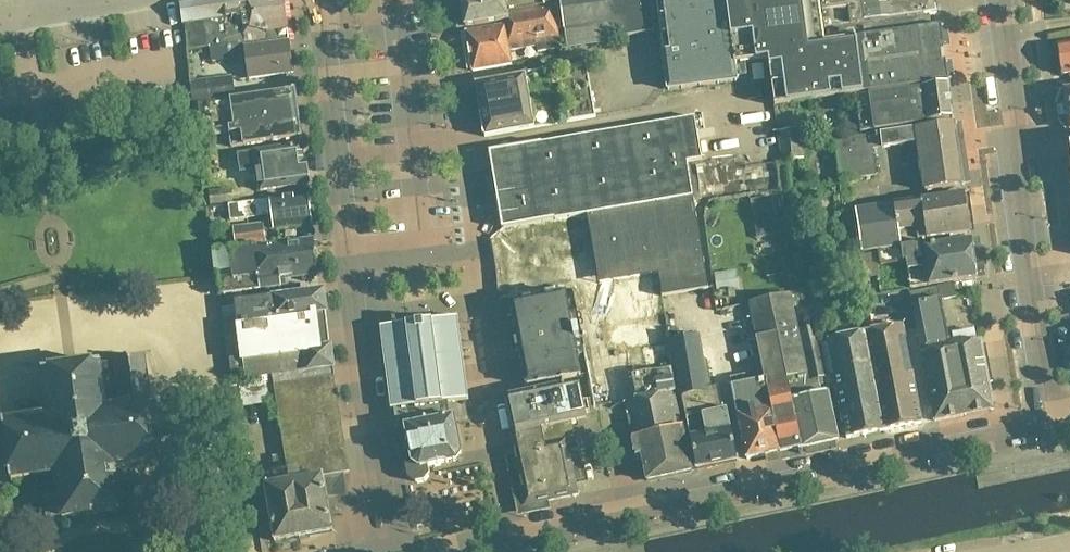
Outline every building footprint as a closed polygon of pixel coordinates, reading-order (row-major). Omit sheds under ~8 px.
[(186,26),(206,23),(284,12),(282,0),(220,0),(179,6),(182,26),(186,26)] [(615,30),(615,0),(460,0),(458,0),(463,29),(502,23),(503,28),(464,35),(470,73),(509,66),(507,53),(535,48),(536,54),(556,51),(554,41),(562,39),(564,50),(611,42),(609,30),(615,30)] [(650,0),(615,0),(615,30),(617,39),(651,33),(650,17),(650,0)] [(654,10),(666,92),(733,82),(731,65),(766,62),(772,107),(828,100),(825,72),(821,44),(815,0),(653,0),(654,10)] [(931,0),(817,0),(821,31),(933,16),(931,0)] [(284,12),(206,23),(186,26),(190,51),(225,46),(225,48),(288,40),(287,39),(284,12)] [(938,31),(937,29),(821,44),(825,72),(828,100),(946,83),(945,81),(941,81),(933,32),(938,31)] [(288,40),(225,48),(227,60),(245,58),(248,80),(292,75),(288,43),(288,40)] [(1061,77),(1069,76),(1069,45),(1057,46),(1061,77)] [(472,85),(479,121),(482,139),(593,120),(584,66),(472,85)] [(762,81),(760,67),(750,68),(752,83),(762,81)] [(234,94),(231,77),(189,82),(191,100),(234,94)] [(859,135),(950,122),(946,86),(915,92),(914,88),(854,97),(859,135)] [(230,149),(299,140),(301,139),(294,92),(197,106),(200,134),(228,130),(230,149)] [(684,165),(699,163),(692,120),(486,153),(499,231),(584,217),(690,199),(684,165)] [(871,151),(907,146),(916,144),(923,192),(961,187),(952,125),(869,138),(871,151)] [(776,133),(779,163),(804,161),(799,130),(776,133)] [(875,178),(871,151),(869,138),(831,143),(837,183),(875,178)] [(259,193),(303,186),(308,186),(304,159),(302,159),(300,147),(253,155),(259,193)] [(967,235),(964,215),(961,196),(853,213),(860,255),(878,252),(878,253),(899,249),(896,233),(912,230),(913,239),(919,242),(967,235)] [(307,211),(305,197),(269,202),(261,202),(228,207),(230,222),(263,218),(263,215),(271,214),(273,230),(309,225),(309,222),(312,220),(311,214),(307,211)] [(584,223),(497,239),(507,300),(574,288),(578,310),(589,374),(601,372),(596,346),(663,335),(657,299),(659,298),(705,290),(690,199),(584,217),(585,222),(585,223),(584,223)] [(780,235),(776,214),(752,220),(756,240),(780,235)] [(265,227),(234,231),(236,249),(267,246),(265,227)] [(265,247),(254,248),(257,277),(259,292),(280,289),(279,279),(316,274),(316,272),(318,271),(316,261),(314,261),(312,242),(300,244),(299,242),(265,247)] [(909,289),(936,285),(951,283),(974,280),(968,242),(923,249),(922,245),(899,249),(878,253),(880,268),(905,264),(909,289)] [(254,248),(214,253),(220,294),(242,291),(241,279),(257,277),(254,248)] [(738,273),(718,277),(722,294),(742,289),(738,273)] [(953,300),(951,283),(936,285),(937,289),(909,294),(911,307),(938,302),(938,303),(953,300)] [(239,342),(315,332),(313,314),(323,313),(321,294),(234,305),(239,342)] [(766,393),(785,389),(784,380),(806,374),(796,331),(797,331),(789,294),(747,304),(760,362),(750,364),(753,377),(739,379),(740,385),(756,382),(762,381),(766,393)] [(573,329),(570,330),(564,296),(509,307),(514,334),(515,341),(513,341),(516,355),(518,355),(519,361),(525,388),(534,387),(580,377),(573,344),(576,343),(573,329)] [(991,412),(978,343),(973,344),(971,332),(950,336),(952,348),(947,348),(938,303),(938,302),(911,307),(910,307),(932,423),(991,412)] [(831,305),(820,307),(824,329),(836,327),(831,305)] [(663,316),(661,317),(674,393),(676,393),(679,395),(694,470),(734,461),(723,410),(719,411),(713,388),(706,389),(710,387),(705,362),(700,360),(696,336),(667,341),(663,316)] [(407,480),(415,484),(423,482),(428,475),(427,468),(455,462),(460,456),(452,420),(450,420),(450,421),(449,421),(447,405),(467,402),(458,326),(455,326),(455,327),(427,331),(426,326),(411,328),(411,333),(382,336),(380,336),(390,412),(391,412),(393,411),(396,429),(394,430),(398,449),(399,448),(403,465),(404,465),(407,480)] [(814,328),(797,331),(796,331),(806,374),(784,380),(785,389),(798,450),(835,443),(824,395),(819,397),(815,380),(825,377),(814,328)] [(845,440),(920,426),(901,328),(826,342),(845,440)] [(317,350),(315,332),(239,342),(241,357),(228,358),(231,381),(243,380),(270,377),(329,369),(330,369),(328,349),(317,350)] [(142,358),(48,371),(40,372),(46,416),(0,422),(9,482),(54,475),(56,495),(42,497),(45,519),(60,517),(60,520),(120,512),(113,467),(159,460),(150,402),(148,402),(142,358)] [(771,456),(798,450),(785,389),(766,393),(762,381),(756,382),(771,456)] [(771,456),(756,382),(740,385),(727,387),(744,461),(771,456)] [(584,422),(576,385),(509,399),(517,434),(533,430),(570,423),(570,425),(584,422)] [(681,447),(669,394),(622,404),(634,458),(640,457),(645,482),(688,473),(683,447),(681,447)] [(507,436),(522,509),(575,498),(572,484),(582,482),(574,441),(573,441),(570,425),(570,423),(533,430),(517,434),(507,436)] [(266,525),(330,519),(327,491),(296,494),(294,474),(261,477),(266,525)] [(609,496),(555,507),(559,529),(613,518),(609,496)]
